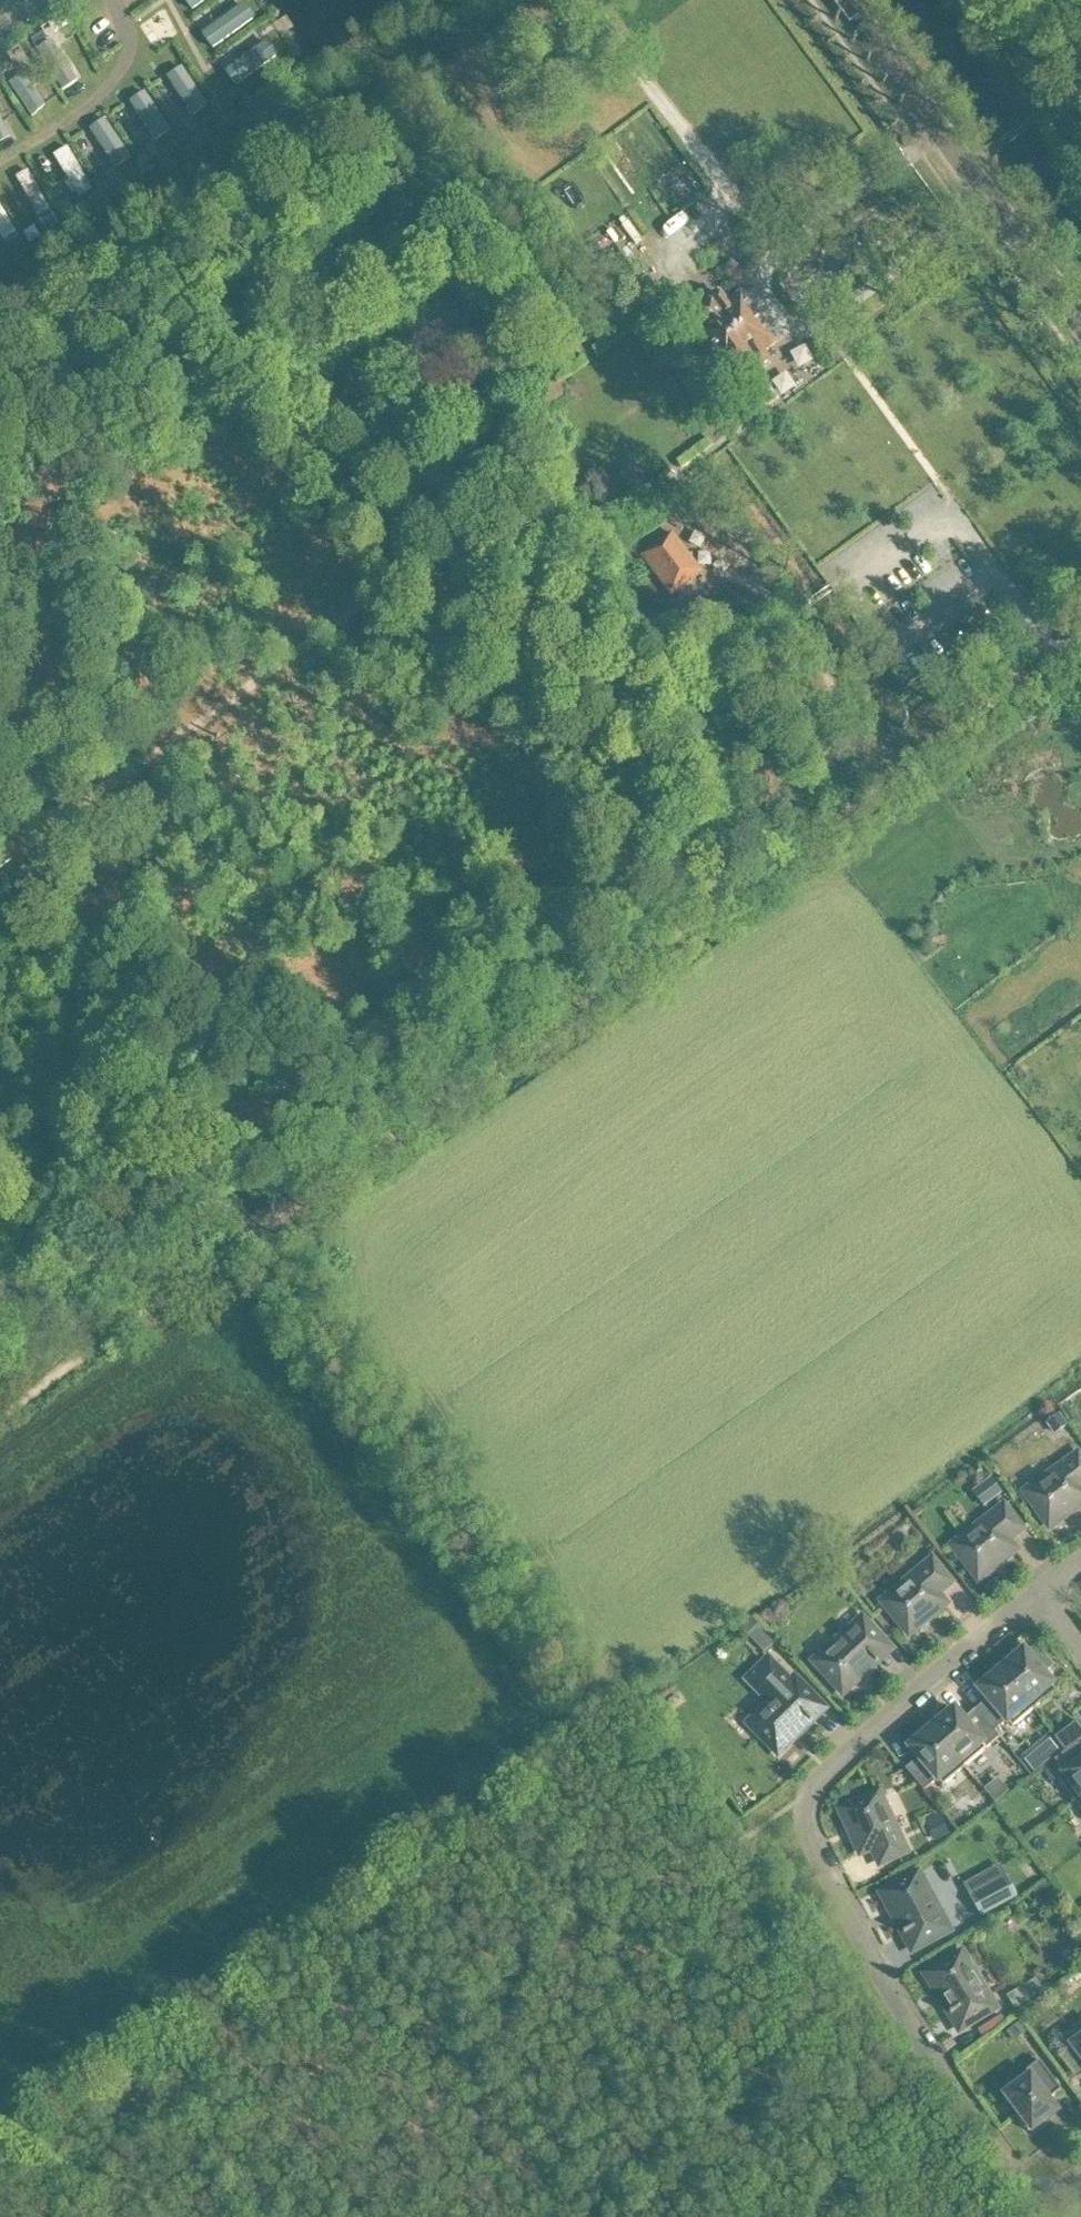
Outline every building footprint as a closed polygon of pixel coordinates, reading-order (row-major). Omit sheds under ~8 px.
[(213,0),(194,0),(200,9),(213,0)] [(210,32),(221,48),(265,18),(254,1),(210,32)] [(69,16),(35,33),(40,43),(57,35),(60,43),(78,34),(69,16)] [(278,41),(231,66),(240,83),(287,58),(278,41)] [(0,62),(0,69),(4,75),(16,67),(9,56),(0,62)] [(160,84),(179,113),(190,106),(199,118),(217,106),(190,64),(160,84)] [(33,109),(48,100),(29,69),(14,78),(33,109)] [(153,90),(136,101),(161,140),(178,130),(153,90)] [(13,129),(0,108),(0,136),(1,137),(13,129)] [(114,117),(96,127),(122,169),(139,158),(114,117)] [(76,146),(59,156),(86,199),(102,189),(76,146)] [(42,218),(58,210),(37,169),(21,177),(42,218)] [(25,233),(3,193),(0,195),(0,227),(8,242),(25,233)] [(53,215),(42,222),(50,234),(61,227),(53,215)] [(25,243),(11,251),(17,260),(30,253),(25,243)] [(635,300),(654,288),(628,251),(610,264),(635,300)] [(776,344),(741,296),(727,305),(721,296),(689,318),(701,336),(700,337),(724,370),(726,369),(735,381),(756,367),(759,370),(772,362),(765,351),(776,344)] [(640,559),(671,599),(703,575),(673,535),(640,559)] [(1077,1457),(1060,1469),(1058,1466),(1046,1475),(1048,1478),(1025,1494),(1037,1512),(1035,1514),(1043,1526),(1046,1524),(1049,1529),(1064,1518),(1066,1521),(1074,1515),(1072,1512),(1080,1506),(1080,1492),(1080,1490),(1080,1489),(1080,1462),(1077,1457)] [(990,1479),(972,1493),(984,1509),(1002,1495),(990,1479)] [(995,1573),(1003,1566),(1001,1564),(1015,1552),(1007,1542),(1021,1531),(1003,1508),(952,1548),(978,1581),(993,1570),(995,1573)] [(925,1627),(933,1620),(931,1618),(945,1606),(937,1596),(950,1584),(932,1562),(882,1604),(909,1636),(923,1624),(925,1627)] [(890,1651),(862,1620),(846,1634),(844,1632),(833,1642),(835,1644),(814,1664),(842,1695),(856,1682),(858,1685),(866,1678),(864,1676),(890,1651)] [(1026,1658),(1023,1654),(1001,1672),(1033,1711),(1055,1692),(1042,1676),(1051,1668),(1036,1650),(1026,1658)] [(794,1745),(801,1738),(798,1736),(824,1710),(769,1654),(741,1682),(763,1704),(752,1716),(755,1719),(748,1726),(778,1756),(791,1743),(794,1745)] [(1011,1729),(1033,1711),(1001,1672),(979,1691),(988,1701),(975,1712),(994,1734),(1006,1723),(1011,1729)] [(999,1740),(994,1734),(975,1712),(962,1723),(954,1713),(932,1731),(964,1769),(999,1740)] [(1077,1745),(1080,1742),(1080,1728),(1077,1723),(1054,1740),(1064,1754),(1077,1745)] [(942,1788),(964,1769),(932,1731),(924,1738),(922,1735),(910,1745),(912,1747),(910,1750),(918,1760),(905,1771),(924,1793),(937,1782),(942,1788)] [(1080,1799),(1080,1750),(1077,1745),(1064,1754),(1054,1762),(1064,1776),(1058,1781),(1075,1804),(1080,1799)] [(906,1853),(879,1795),(840,1813),(848,1829),(845,1831),(849,1840),(852,1839),(860,1855),(872,1850),(879,1866),(906,1853)] [(949,1932),(918,1875),(881,1895),(890,1912),(887,1913),(892,1922),(895,1921),(912,1952),(949,1932)] [(1004,1879),(966,1900),(977,1920),(1015,1899),(1004,1879)] [(995,2010),(962,1955),(926,1977),(935,1992),(932,1994),(938,2003),(941,2001),(959,2032),(995,2010)] [(1044,1994),(1036,1980),(1006,1997),(1015,2011),(1044,1994)] [(1058,2058),(1076,2081),(1080,2077),(1080,2041),(1058,2058)] [(1036,2131),(1048,2122),(1046,2119),(1055,2113),(1047,2102),(1061,2092),(1039,2062),(1024,2074),(1029,2080),(1006,2097),(1019,2114),(1016,2117),(1028,2133),(1034,2128),(1036,2131)]
